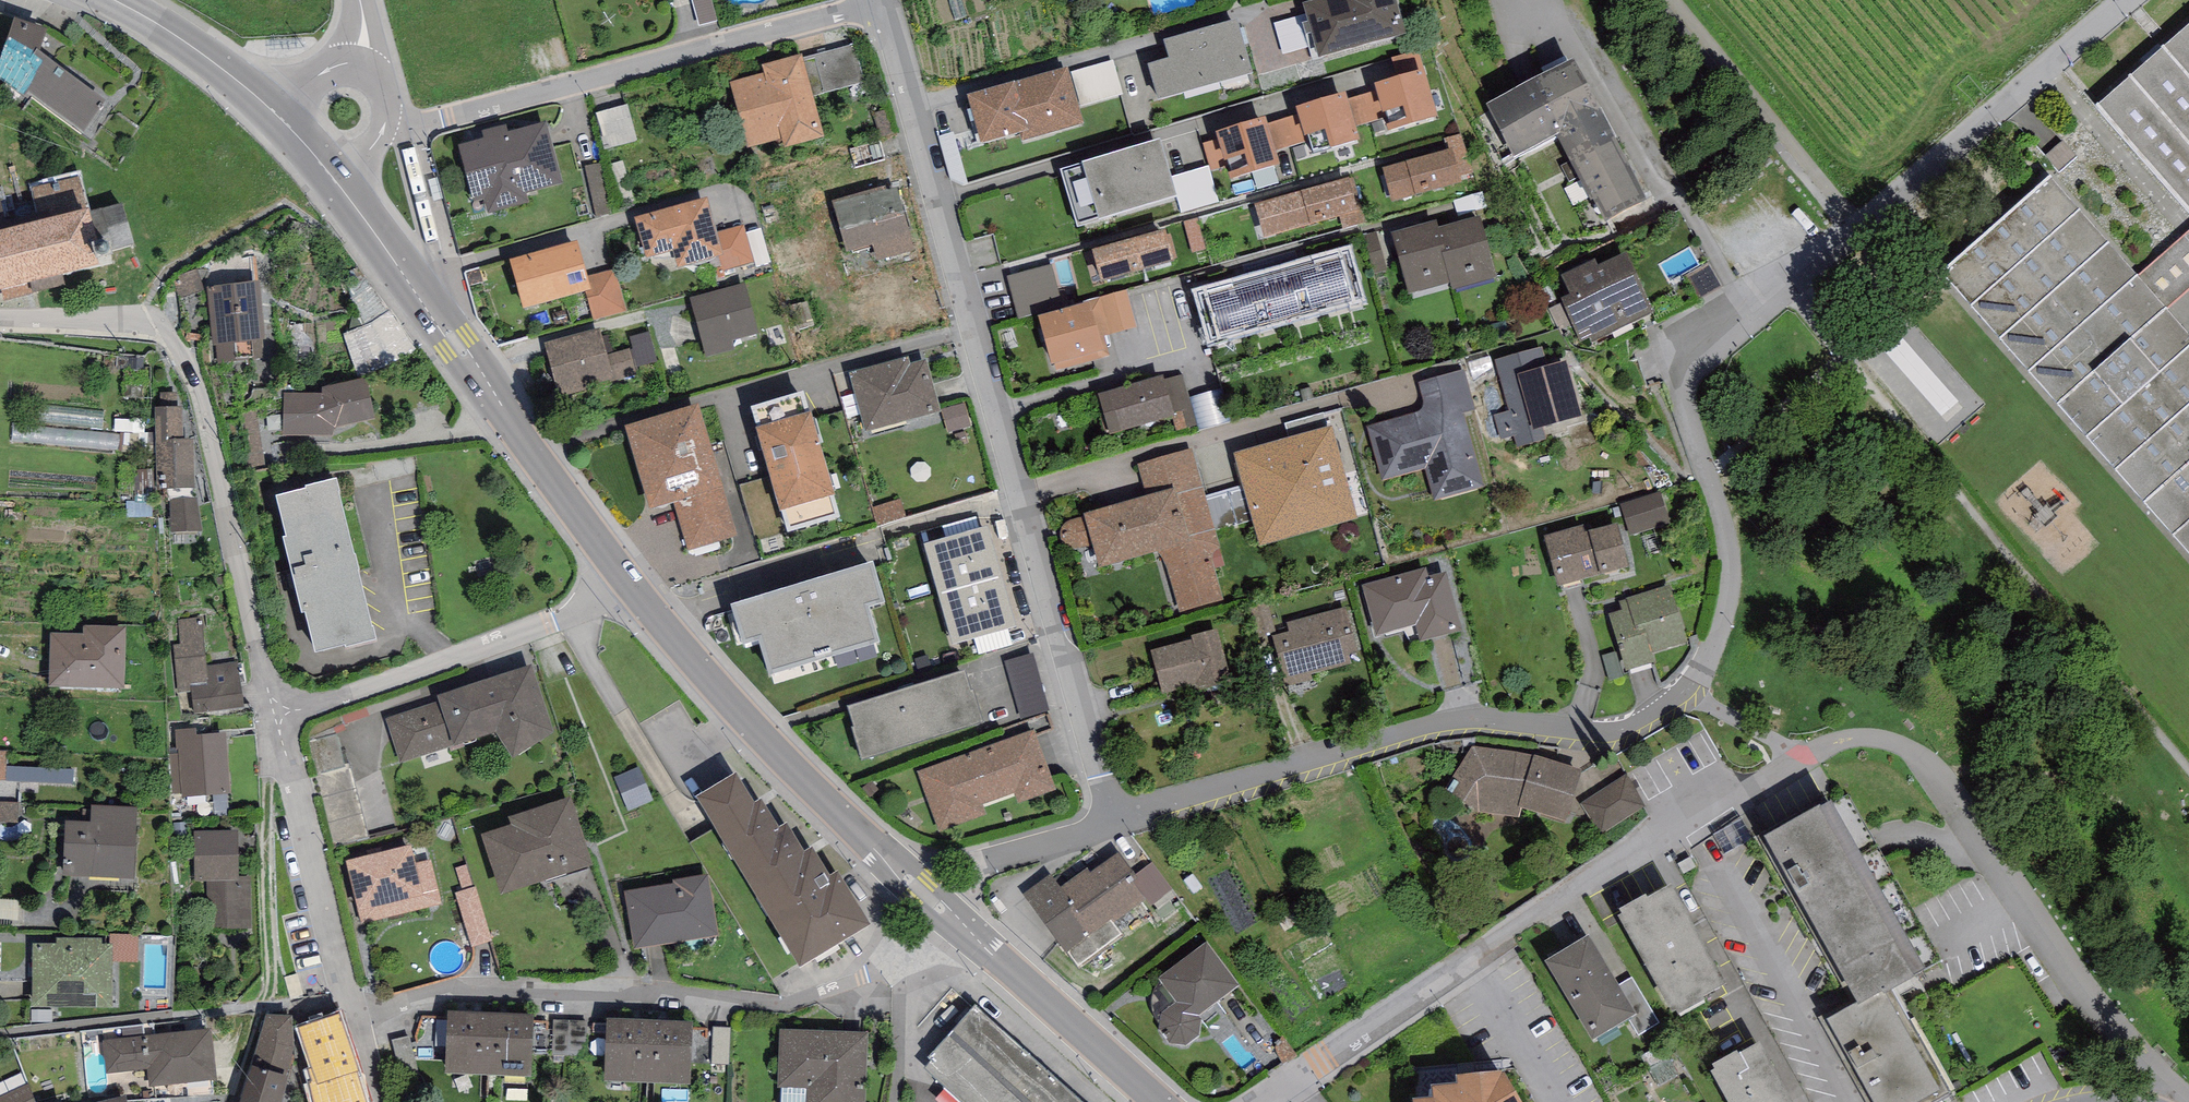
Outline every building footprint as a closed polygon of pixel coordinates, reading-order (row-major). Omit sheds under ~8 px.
[(1303,6),(1319,61),(1406,37),(1395,0),(1324,0),(1303,6)] [(1303,16),(1280,23),(1290,54),(1313,47),(1303,16)] [(14,21),(0,63),(0,80),(23,98),(29,91),(84,132),(106,103),(40,54),(47,33),(14,21)] [(1148,67),(1158,103),(1253,76),(1237,22),(1164,43),(1169,61),(1148,67)] [(2103,111),(2188,206),(2188,33),(2103,111)] [(860,42),(802,58),(812,97),(870,82),(860,42)] [(812,97),(802,58),(762,68),(764,75),(729,84),(747,150),(786,139),(788,149),(824,140),(812,97)] [(1573,63),(1487,109),(1515,161),(1557,139),(1570,164),(1562,168),(1569,182),(1579,177),(1607,229),(1650,206),(1573,63)] [(1068,70),(967,98),(981,147),(1020,136),(1023,144),(1084,127),(1068,70)] [(1438,120),(1424,72),(1374,87),(1376,92),(1384,118),(1388,134),(1438,120)] [(1376,92),(1347,100),(1355,127),(1384,118),(1376,92)] [(1345,96),(1296,110),(1297,116),(1305,139),(1309,138),(1310,141),(1313,154),(1330,149),(1331,152),(1360,143),(1355,127),(1347,100),(1345,96)] [(634,104),(603,112),(613,149),(644,141),(634,104)] [(1297,116),(1267,125),(1275,152),(1310,141),(1309,138),(1305,139),(1297,116)] [(1265,120),(1215,135),(1217,140),(1225,167),(1230,182),(1279,167),(1275,152),(1267,125),(1265,120)] [(506,127),(482,133),(484,141),(459,148),(475,205),(484,203),(488,216),(530,204),(528,197),(564,187),(546,122),(508,133),(506,127)] [(1225,167),(1217,140),(1202,145),(1209,167),(1211,171),(1225,167)] [(1159,143),(1060,176),(1078,228),(1177,201),(1171,179),(1159,143)] [(1452,151),(1382,170),(1392,204),(1461,185),(1452,151)] [(1209,167),(1171,179),(1177,201),(1182,215),(1220,203),(1211,171),(1209,167)] [(1354,178),(1254,206),(1264,239),(1339,218),(1342,231),(1363,225),(1359,213),(1363,212),(1354,178)] [(2049,182),(1942,276),(2188,556),(2188,340),(2049,182)] [(901,193),(843,208),(858,265),(916,250),(901,193)] [(707,200),(635,221),(646,261),(674,253),(679,270),(721,258),(724,257),(717,233),(707,200)] [(0,239),(0,291),(6,289),(8,297),(64,281),(61,273),(98,263),(85,215),(0,239)] [(1466,216),(1424,228),(1431,252),(1427,253),(1436,283),(1438,290),(1483,277),(1466,216)] [(1436,222),(1391,235),(1409,297),(1436,283),(1427,253),(1431,252),(1424,228),(1436,222)] [(744,226),(717,233),(724,257),(721,258),(724,271),(755,263),(744,226)] [(1166,231),(1091,253),(1101,285),(1175,264),(1166,231)] [(577,245),(510,263),(523,310),(585,294),(590,292),(586,279),(577,245)] [(1348,255),(1314,264),(1326,310),(1360,301),(1348,255)] [(1570,297),(1561,301),(1579,342),(1589,338),(1591,343),(1654,315),(1628,256),(1597,269),(1595,263),(1561,278),(1570,297)] [(1285,321),(1326,310),(1314,264),(1273,275),(1285,321)] [(1024,319),(1069,309),(1060,266),(1015,275),(1024,319)] [(614,271),(586,279),(590,292),(585,294),(593,321),(626,312),(614,271)] [(1245,332),(1285,321),(1273,275),(1233,286),(1245,332)] [(259,284),(208,289),(213,347),(216,347),(217,364),(264,359),(262,343),(265,343),(259,284)] [(745,285),(689,299),(705,359),(735,351),(732,342),(758,335),(745,285)] [(1211,341),(1245,332),(1233,286),(1199,296),(1211,341)] [(1127,291),(1101,298),(1111,335),(1137,328),(1127,291)] [(1090,305),(1039,319),(1052,367),(1055,366),(1057,372),(1111,357),(1105,336),(1111,335),(1101,298),(1089,301),(1090,305)] [(600,330),(545,345),(546,348),(560,401),(636,380),(628,352),(608,358),(600,330)] [(1542,347),(1494,361),(1509,412),(1495,416),(1501,440),(1514,437),(1518,451),(1547,442),(1543,429),(1582,418),(1566,362),(1548,367),(1542,347)] [(909,358),(848,375),(865,434),(941,413),(927,361),(911,365),(909,358)] [(1465,371),(1418,383),(1424,405),(1424,407),(1420,412),(1418,413),(1367,427),(1381,482),(1424,469),(1434,501),(1484,487),(1464,416),(1476,412),(1465,371)] [(1164,377),(1098,397),(1110,437),(1176,417),(1164,377)] [(320,396),(284,394),(282,437),(332,439),(336,430),(375,420),(366,380),(322,392),(320,396)] [(698,408),(626,429),(650,512),(675,505),(688,550),(736,536),(698,408)] [(182,409),(156,410),(158,487),(167,486),(167,492),(194,491),(193,442),(183,442),(182,409)] [(811,416),(756,432),(780,514),(834,499),(811,416)] [(1331,428),(1234,455),(1260,550),(1357,523),(1331,428)] [(1193,449),(1136,465),(1147,498),(1084,515),(1085,518),(1060,524),(1067,554),(1093,547),(1100,571),(1157,554),(1163,557),(1166,562),(1181,614),(1224,601),(1212,559),(1213,555),(1216,551),(1219,550),(1193,449)] [(340,496),(337,483),(305,491),(306,493),(276,501),(287,542),(283,542),(302,617),(305,616),(316,657),(346,650),(346,652),(376,644),(373,631),(372,632),(358,575),(359,575),(356,560),(354,560),(338,496),(340,496)] [(1619,505),(1630,537),(1670,523),(1660,491),(1619,505)] [(198,499),(170,501),(171,533),(202,532),(198,499)] [(1583,527),(1544,538),(1558,589),(1630,570),(1618,526),(1585,535),(1583,527)] [(926,546),(941,597),(1003,579),(988,528),(926,546)] [(874,566),(732,608),(744,649),(761,644),(771,678),(881,645),(871,611),(885,606),(874,566)] [(1426,569),(1362,587),(1376,637),(1416,626),(1421,644),(1463,632),(1447,574),(1429,579),(1426,569)] [(1016,627),(1003,579),(941,597),(953,647),(1016,627)] [(1626,601),(1619,603),(1622,611),(1608,616),(1626,673),(1654,664),(1651,655),(1688,643),(1670,586),(1626,600),(1626,601)] [(1347,609),(1286,624),(1289,633),(1272,637),(1285,688),(1313,681),(1311,675),(1352,665),(1350,656),(1358,654),(1347,609)] [(243,711),(238,665),(206,668),(201,619),(178,621),(180,646),(173,646),(178,694),(192,693),(194,715),(243,711)] [(50,635),(49,689),(124,690),(125,628),(84,627),(84,636),(50,635)] [(1193,641),(1149,653),(1162,697),(1205,685),(1206,690),(1232,682),(1218,630),(1192,637),(1193,641)] [(1027,718),(1054,711),(1039,654),(1012,661),(1027,718)] [(532,666),(438,698),(439,704),(387,719),(399,764),(453,746),(453,749),(496,734),(512,760),(554,735),(532,666)] [(853,731),(862,762),(985,725),(974,692),(971,693),(965,674),(849,709),(855,730),(853,731)] [(196,729),(175,730),(176,750),(169,750),(171,795),(183,794),(183,799),(230,796),(226,736),(197,737),(196,729)] [(1034,731),(917,772),(939,833),(987,816),(984,806),(1015,795),(1018,805),(1056,792),(1034,731)] [(1534,757),(1472,748),(1446,793),(1472,811),(1518,819),(1521,809),(1565,824),(1583,772),(1534,757)] [(13,765),(13,749),(0,749),(0,780),(82,781),(82,766),(13,765)] [(737,777),(697,801),(799,972),(870,929),(837,874),(829,879),(811,851),(804,855),(787,826),(779,831),(762,803),(755,807),(737,777)] [(1584,802),(1602,832),(1645,807),(1627,777),(1584,802)] [(570,800),(509,820),(512,828),(481,839),(501,898),(593,864),(570,800)] [(25,802),(0,801),(0,820),(24,821),(25,802)] [(65,824),(62,877),(136,881),(140,809),(92,806),(91,825),(65,824)] [(1763,843),(1854,1008),(1857,1013),(1894,993),(1925,976),(1831,806),(1763,843)] [(239,833),(193,834),(194,882),(207,882),(208,930),(251,929),(250,877),(240,877),(239,833)] [(411,847),(346,864),(362,925),(442,905),(431,862),(416,866),(411,847)] [(1050,876),(1023,895),(1039,916),(1035,919),(1044,930),(1047,927),(1079,970),(1123,937),(1114,925),(1146,902),(1133,885),(1138,881),(1135,877),(1119,855),(1092,875),(1088,869),(1060,889),(1050,876)] [(1152,863),(1135,877),(1138,881),(1133,885),(1146,902),(1151,908),(1173,891),(1152,863)] [(675,887),(625,895),(635,951),(719,937),(709,876),(674,882),(675,887)] [(1622,917),(1617,920),(1672,1017),(1676,1014),(1679,1019),(1706,1004),(1703,1000),(1726,987),(1671,889),(1648,902),(1646,898),(1619,913),(1622,917)] [(1588,938),(1545,965),(1592,1043),(1636,1017),(1588,938)] [(57,946),(32,946),(32,1008),(112,1009),(113,946),(101,946),(101,939),(57,939),(57,946)] [(1207,944),(1158,981),(1161,985),(1159,986),(1155,990),(1153,997),(1153,1006),(1154,1015),(1157,1021),(1160,1024),(1159,1033),(1170,1046),(1186,1046),(1199,1037),(1201,1017),(1239,986),(1207,944)] [(1894,993),(1857,1013),(1854,1008),(1825,1024),(1868,1101),(1942,1101),(1951,1097),(1894,993)] [(974,1008),(928,1060),(930,1063),(925,1069),(962,1101),(1081,1101),(974,1008)] [(446,1077),(487,1078),(490,1016),(448,1014),(446,1077)] [(358,1076),(360,1075),(338,1016),(299,1032),(313,1084),(309,1084),(313,1101),(366,1101),(358,1076)] [(533,1018),(490,1016),(487,1078),(530,1080),(533,1018)] [(252,1070),(286,1080),(297,1050),(294,1019),(267,1017),(252,1070)] [(605,1084),(647,1085),(649,1023),(608,1021),(605,1084)] [(692,1025),(649,1023),(647,1085),(690,1087),(692,1025)] [(212,1032),(104,1043),(107,1075),(148,1070),(150,1089),(217,1082),(212,1032)] [(780,1032),(778,1089),(806,1089),(806,1101),(865,1101),(867,1034),(780,1032)] [(1709,1075),(1724,1101),(1792,1101),(1761,1047),(1740,1058),(1737,1054),(1711,1069),(1713,1073),(1709,1075)] [(252,1070),(241,1101),(284,1101),(290,1081),(286,1080),(252,1070)] [(1456,1079),(1458,1088),(1431,1090),(1432,1101),(1518,1101),(1504,1076),(1456,1079)] [(0,1098),(0,1101),(36,1101),(30,1084),(0,1098)]
